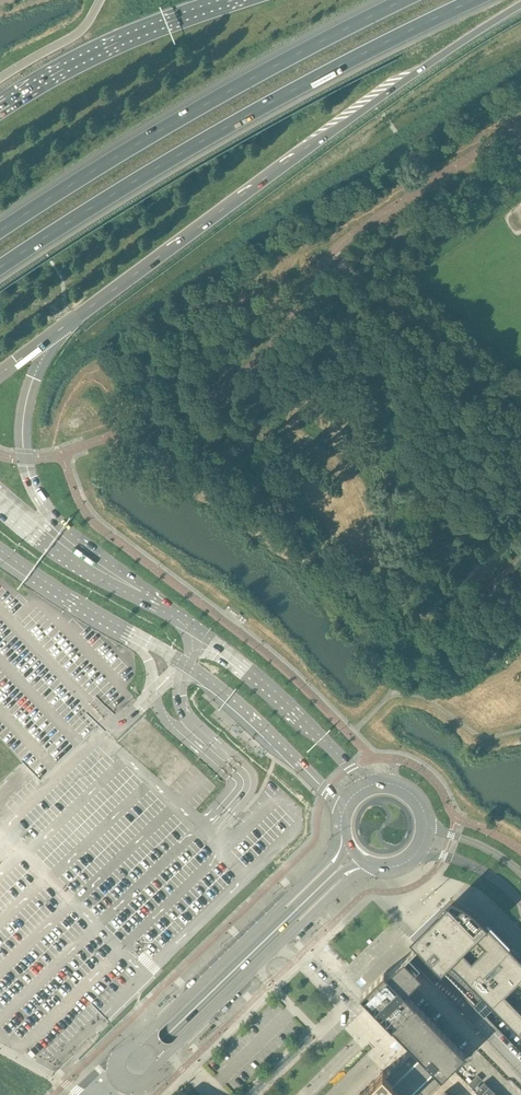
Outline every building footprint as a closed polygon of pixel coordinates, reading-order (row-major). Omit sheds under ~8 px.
[(511,949),(480,917),(477,914),(471,910),(466,906),(459,903),(455,901),(413,942),(416,945),(441,970),(449,962),(482,995),(473,1003),(484,1014),(492,1006),(520,1035),(520,1034),(520,959),(511,949)] [(417,945),(387,975),(384,972),(360,995),(363,998),(412,1049),(418,1054),(403,1069),(426,1093),(430,1089),(441,1078),(465,1055),(404,993),(413,984),(421,976),(415,970),(409,964),(413,960),(411,957),(409,955),(417,946),(417,945)] [(426,1093),(403,1069),(392,1080),(382,1070),(368,1084),(360,1092),(361,1093),(359,1094),(424,1094),(426,1093)]
